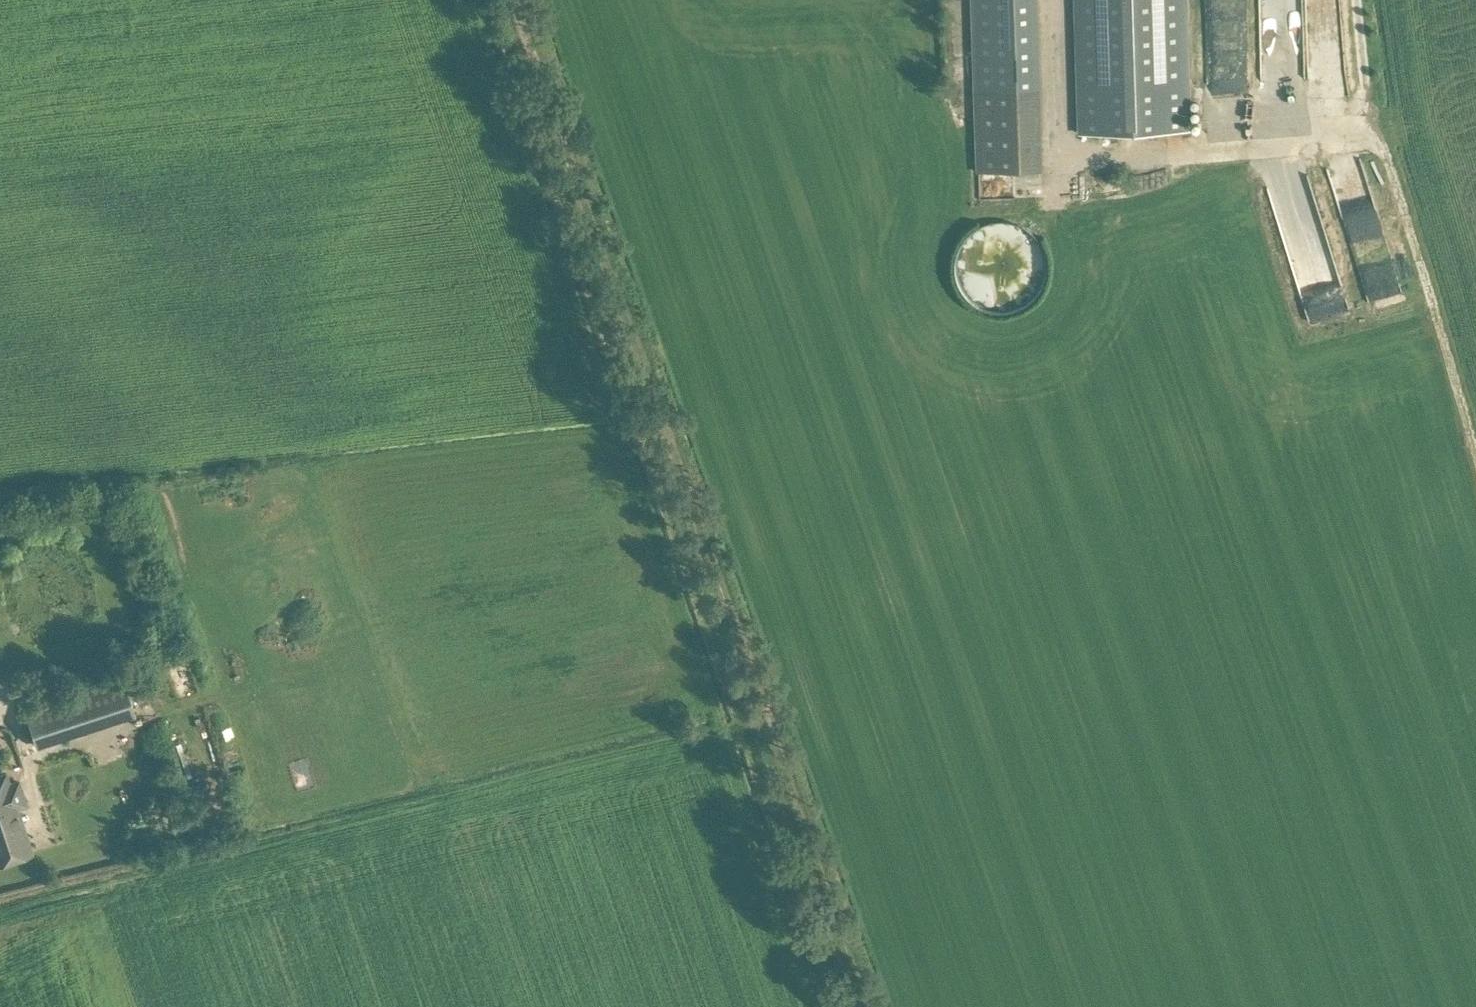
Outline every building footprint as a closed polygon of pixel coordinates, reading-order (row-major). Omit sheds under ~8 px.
[(1043,170),(1037,0),(972,0),(976,129),(978,172),(980,172),(1043,170)] [(1080,133),(1191,129),(1187,0),(1076,0),(1080,133)] [(1303,81),(1302,0),(1262,0),(1263,82),(1303,81)] [(972,90),(971,22),(953,22),(954,90),(972,90)] [(1328,170),(1338,201),(1367,191),(1357,160),(1328,170)] [(956,289),(1021,309),(1043,238),(978,218),(956,289)] [(121,673),(23,705),(36,746),(135,714),(121,673)] [(0,773),(0,863),(35,852),(24,817),(19,819),(16,810),(21,809),(29,805),(20,778),(11,781),(7,770),(0,773)]
